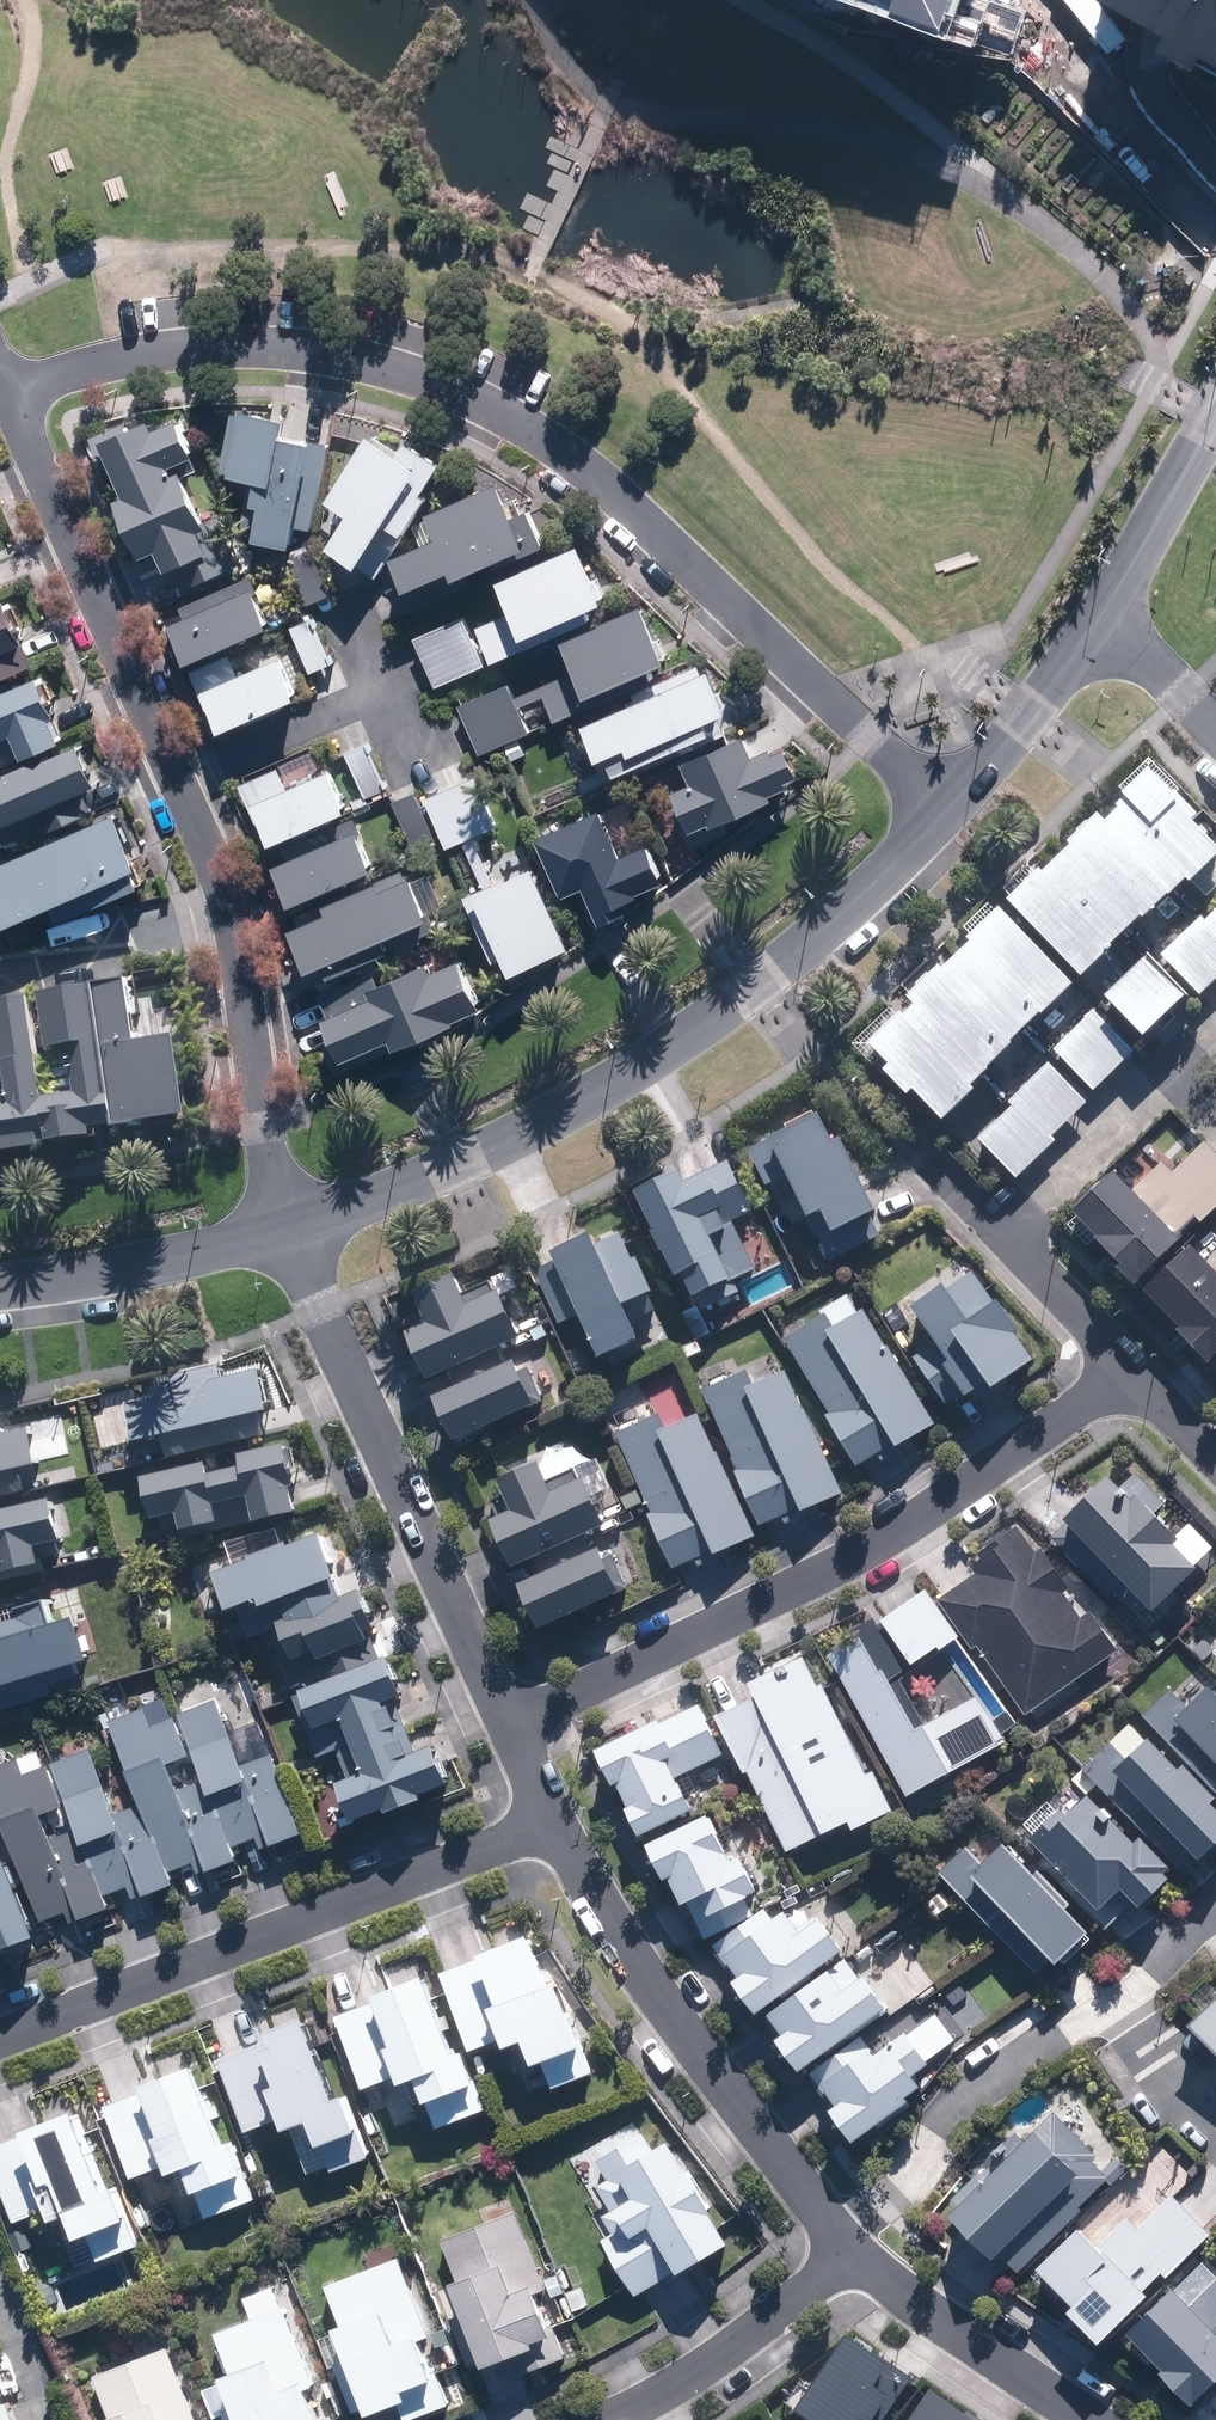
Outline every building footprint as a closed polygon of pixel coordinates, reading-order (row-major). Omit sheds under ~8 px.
[(891,1),(886,15),(937,33),(949,0),(889,0),(891,1)] [(1215,75),(1215,0),(1097,0),(1161,38),(1153,52),(1189,71),(1193,62),(1215,75)] [(310,529),(326,444),(280,435),(283,418),(233,408),(221,474),(249,479),(238,539),(289,548),(293,526),(310,529)] [(123,422),(89,436),(142,556),(156,550),(174,592),(237,565),(216,516),(203,522),(177,463),(193,456),(177,418),(154,428),(149,418),(126,428),(123,422)] [(366,433),(323,500),(345,514),(325,546),(375,578),(446,466),(406,440),(398,453),(366,433)] [(453,576),(456,584),(545,546),(530,510),(513,517),(499,484),(427,515),(438,541),(391,561),(406,596),(453,576)] [(311,546),(286,556),(307,607),(332,596),(311,546)] [(579,548),(497,583),(510,613),(474,629),(490,666),(591,623),(588,614),(604,607),(602,601),(605,600),(596,579),(593,580),(579,548)] [(169,627),(188,669),(275,629),(252,577),(180,609),(185,619),(169,627)] [(36,667),(8,604),(0,607),(0,683),(36,667)] [(661,638),(656,640),(643,608),(560,641),(584,700),(667,667),(664,659),(669,657),(661,638)] [(470,632),(464,617),(412,640),(434,691),(486,669),(470,632)] [(316,618),(289,629),(309,677),(336,666),(316,618)] [(233,656),(190,674),(205,711),(211,709),(222,736),(299,703),(281,659),(241,676),(233,656)] [(713,738),(708,725),(728,716),(709,671),(702,674),(699,667),(653,686),(657,695),(580,728),(597,766),(607,762),(614,780),(713,738)] [(64,744),(54,720),(59,718),(42,679),(0,697),(0,706),(1,708),(0,708),(0,744),(13,738),(23,762),(64,744)] [(509,686),(459,706),(479,756),(529,736),(523,721),(541,714),(536,703),(544,699),(554,725),(575,717),(559,679),(514,697),(509,686)] [(345,803),(332,769),(287,787),(279,769),(240,784),(256,825),(262,823),(271,848),(366,808),(392,798),(362,719),(336,730),(361,796),(345,803)] [(671,791),(689,837),(772,804),(770,797),(800,785),(785,746),(754,758),(746,738),(682,763),(689,783),(671,791)] [(80,797),(99,788),(81,745),(0,781),(0,832),(38,815),(47,835),(89,817),(80,797)] [(478,778),(426,798),(446,849),(462,843),(464,842),(475,838),(498,828),(478,778)] [(1190,893),(1195,888),(1207,901),(1215,892),(1215,853),(1194,829),(1200,824),(1170,790),(1164,796),(1148,779),(1119,805),(1126,813),(1110,828),(1103,821),(1067,854),(1070,858),(1044,881),(1041,878),(1008,909),(1080,988),(1187,889),(1190,893)] [(418,793),(394,803),(416,854),(440,844),(418,793)] [(608,828),(602,813),(538,838),(562,899),(584,891),(598,928),(615,922),(610,909),(666,887),(649,843),(634,849),(623,822),(608,828)] [(86,895),(93,911),(140,890),(134,876),(140,873),(114,815),(0,866),(0,933),(86,895)] [(374,873),(357,832),(273,869),(291,909),(374,873)] [(524,840),(462,864),(496,951),(558,927),(524,840)] [(392,953),(387,940),(417,928),(422,939),(435,933),(409,871),(324,906),(327,915),(290,930),(307,973),(324,966),(329,979),(392,953)] [(942,972),(908,1008),(914,1013),(895,1032),(890,1027),(866,1051),(888,1072),(883,1078),(909,1104),(914,1099),(944,1129),(1078,991),(999,914),(969,945),(973,949),(946,976),(942,972)] [(1161,960),(1200,1001),(1215,986),(1215,916),(1207,925),(1203,920),(1161,960)] [(1192,1001),(1152,959),(1104,1006),(1145,1047),(1192,1001)] [(379,987),(374,975),(318,999),(327,1019),(321,1021),(340,1065),(390,1044),(394,1052),(485,1013),(463,961),(432,974),(428,966),(379,987)] [(98,994),(116,1136),(190,1126),(178,1046),(139,1051),(130,990),(98,994)] [(116,1136),(98,994),(42,1002),(50,1057),(73,1053),(79,1098),(48,1103),(55,1152),(102,1145),(101,1138),(116,1136)] [(53,1153),(46,1103),(32,1005),(0,1009),(0,1039),(10,1108),(0,1110),(0,1160),(53,1153)] [(1135,1055),(1094,1014),(1053,1056),(1094,1097),(1135,1055)] [(1054,1142),(1089,1107),(1049,1066),(1007,1107),(1011,1111),(978,1143),(1017,1184),(1057,1145),(1054,1142)] [(833,1237),(877,1220),(847,1145),(836,1150),(825,1122),(751,1151),(766,1188),(791,1178),(808,1222),(825,1215),(833,1237)] [(1070,1222),(1121,1273),(1117,1277),(1134,1294),(1181,1248),(1174,1241),(1194,1221),(1201,1228),(1215,1213),(1215,1156),(1205,1145),(1171,1178),(1158,1164),(1127,1194),(1113,1179),(1070,1222)] [(679,1176),(635,1198),(677,1285),(684,1282),(696,1305),(699,1304),(713,1297),(713,1298),(714,1300),(714,1302),(715,1303),(715,1305),(716,1306),(718,1308),(719,1309),(720,1310),(722,1311),(723,1311),(725,1312),(727,1312),(729,1312),(730,1312),(732,1311),(734,1311),(735,1310),(737,1309),(738,1308),(739,1307),(740,1306),(741,1304),(742,1303),(742,1301),(742,1299),(743,1297),(743,1296),(742,1294),(742,1292),(741,1291),(740,1289),(739,1288),(738,1287),(737,1286),(758,1276),(733,1224),(754,1214),(730,1164),(684,1186),(679,1176)] [(559,1329),(581,1320),(600,1364),(641,1346),(627,1314),(626,1312),(657,1298),(640,1260),(635,1263),(624,1239),(599,1250),(595,1239),(553,1257),(557,1265),(535,1274),(559,1329)] [(1207,1367),(1215,1359),(1215,1258),(1208,1266),(1191,1250),(1145,1298),(1178,1330),(1174,1334),(1207,1367)] [(933,1348),(913,1360),(944,1408),(962,1397),(965,1403),(987,1390),(993,1399),(1035,1368),(975,1273),(911,1313),(933,1348)] [(415,1299),(428,1329),(407,1338),(427,1386),(522,1345),(502,1298),(496,1300),(491,1288),(463,1300),(455,1282),(415,1299)] [(680,1350),(687,1364),(706,1355),(700,1342),(713,1336),(699,1307),(697,1308),(683,1315),(696,1342),(680,1350)] [(826,1316),(785,1340),(830,1418),(825,1420),(855,1472),(894,1449),(897,1453),(936,1430),(868,1313),(835,1332),(826,1316)] [(546,1408),(526,1363),(435,1402),(454,1447),(546,1408)] [(138,1452),(164,1445),(169,1462),(266,1435),(261,1418),(271,1415),(261,1378),(227,1388),(224,1374),(124,1401),(138,1452)] [(749,1375),(706,1394),(739,1474),(734,1476),(757,1531),(797,1514),(841,1495),(791,1374),(755,1389),(749,1375)] [(646,1516),(670,1574),(711,1557),(713,1561),(755,1543),(702,1417),(666,1432),(662,1422),(618,1440),(650,1514),(646,1516)] [(26,1493),(21,1476),(41,1471),(32,1434),(5,1440),(2,1430),(0,1430),(0,1500),(26,1493)] [(499,1471),(505,1485),(499,1488),(512,1516),(490,1526),(513,1576),(607,1531),(578,1471),(588,1466),(574,1436),(499,1471)] [(254,1530),(303,1519),(288,1450),(240,1460),(243,1473),(211,1480),(209,1468),(143,1482),(152,1523),(177,1517),(182,1539),(222,1530),(218,1510),(249,1503),(254,1530)] [(1116,1605),(1129,1594),(1149,1615),(1194,1572),(1170,1546),(1175,1541),(1152,1516),(1164,1504),(1135,1473),(1117,1490),(1108,1480),(1063,1523),(1065,1526),(1053,1538),(1116,1605)] [(62,1548),(53,1507),(0,1519),(0,1570),(2,1580),(43,1570),(40,1553),(62,1548)] [(1116,1653),(1017,1526),(972,1563),(978,1570),(936,1603),(960,1637),(971,1652),(976,1648),(1024,1717),(1116,1653)] [(289,1547),(212,1577),(228,1619),(259,1607),(263,1616),(340,1587),(323,1541),(291,1553),(289,1547)] [(631,1596),(610,1549),(518,1591),(539,1638),(631,1596)] [(925,1588),(878,1622),(910,1667),(936,1649),(938,1653),(960,1637),(936,1603),(925,1588)] [(320,1667),(372,1648),(368,1638),(377,1635),(360,1589),(285,1616),(288,1623),(277,1627),(293,1669),(318,1660),(320,1667)] [(90,1666),(76,1626),(53,1633),(48,1616),(0,1632),(0,1695),(90,1666)] [(904,1799),(1005,1747),(980,1697),(928,1724),(873,1618),(853,1629),(859,1639),(826,1656),(904,1799)] [(822,1685),(816,1688),(803,1661),(749,1686),(819,1835),(845,1823),(850,1832),(893,1813),(842,1716),(837,1719),(822,1685)] [(293,1701),(317,1761),(337,1753),(350,1786),(339,1790),(353,1828),(385,1815),(387,1821),(424,1807),(422,1801),(451,1790),(437,1755),(416,1763),(394,1706),(405,1701),(390,1664),(293,1701)] [(717,1701),(721,1712),(713,1716),(742,1776),(748,1774),(784,1852),(819,1835),(749,1686),(717,1701)] [(1206,1688),(1184,1708),(1167,1690),(1140,1715),(1215,1795),(1215,1699),(1206,1688)] [(594,1753),(610,1788),(617,1785),(628,1809),(622,1812),(634,1839),(691,1812),(675,1778),(723,1755),(698,1704),(594,1753)] [(260,1852),(301,1837),(273,1760),(244,1770),(220,1705),(180,1720),(195,1762),(203,1784),(175,1794),(200,1863),(204,1875),(237,1863),(232,1847),(255,1839),(260,1852)] [(195,1878),(204,1875),(200,1863),(175,1794),(167,1772),(195,1762),(180,1720),(152,1730),(147,1717),(115,1728),(144,1809),(168,1875),(191,1867),(195,1878)] [(1209,1806),(1215,1800),(1181,1765),(1175,1770),(1129,1723),(1080,1771),(1182,1876),(1215,1843),(1215,1813),(1209,1806)] [(134,1902),(173,1888),(168,1875),(144,1809),(115,1819),(91,1752),(53,1766),(74,1822),(84,1851),(102,1901),(130,1891),(134,1902)] [(65,1812),(50,1770),(25,1779),(18,1762),(0,1769),(0,1816),(3,1824),(36,1812),(40,1821),(65,1812)] [(1132,1844),(1087,1797),(1065,1818),(1058,1811),(1028,1839),(1096,1911),(1119,1890),(1136,1909),(1166,1880),(1162,1876),(1168,1870),(1139,1839),(1132,1844)] [(36,1812),(3,1824),(40,1926),(73,1914),(44,1833),(40,1821),(36,1812)] [(709,1816),(645,1845),(661,1882),(668,1879),(681,1907),(687,1904),(703,1939),(755,1915),(747,1898),(756,1894),(730,1838),(721,1842),(709,1816)] [(74,1822),(44,1833),(73,1914),(77,1923),(106,1912),(102,1901),(84,1851),(74,1822)] [(1093,1937),(1065,1909),(1070,1904),(1036,1871),(1031,1875),(1000,1845),(980,1865),(964,1848),(936,1876),(943,1883),(959,1898),(1041,1979),(1059,1961),(1064,1966),(1093,1937)] [(39,1943),(6,1860),(0,1863),(0,1958),(39,1943)] [(799,1931),(784,1911),(773,1919),(765,1908),(709,1949),(723,1969),(728,1965),(737,1978),(730,1983),(754,2016),(841,1952),(816,1918),(799,1931)] [(543,1972),(530,1939),(439,1973),(468,2053),(479,2049),(489,2076),(510,2068),(513,2077),(522,2074),(529,2093),(549,2086),(551,2091),(593,2075),(553,1968),(543,1972)] [(772,2041),(796,2073),(882,2010),(844,1958),(765,2015),(780,2035),(772,2041)] [(422,2135),(485,2112),(463,2052),(453,2055),(424,1978),(371,1998),(373,2004),(335,2018),(362,2092),(375,2087),(390,2129),(416,2119),(422,2135)] [(1215,2060),(1215,2061),(1215,1996),(1183,2027),(1200,2045),(1192,2052),(1208,2068),(1215,2060)] [(906,2035),(901,2029),(873,2050),(861,2035),(810,2073),(834,2105),(826,2111),(850,2145),(908,2102),(904,2097),(918,2087),(911,2077),(927,2066),(923,2061),(954,2038),(935,2013),(929,2018),(927,2019),(909,2032),(906,2035)] [(361,2193),(380,2186),(349,2096),(334,2102),(306,2021),(255,2039),(258,2047),(218,2061),(243,2134),(276,2123),(280,2134),(291,2130),(307,2175),(327,2168),(330,2175),(352,2168),(361,2193)] [(154,2060),(161,2080),(138,2088),(140,2094),(104,2106),(131,2180),(163,2169),(165,2176),(182,2170),(197,2211),(202,2209),(206,2219),(255,2202),(234,2142),(222,2146),(213,2121),(221,2118),(217,2105),(208,2108),(194,2068),(188,2070),(182,2050),(154,2060)] [(74,2271),(141,2247),(118,2186),(109,2189),(81,2111),(0,2141),(0,2186),(14,2224),(44,2213),(49,2225),(57,2222),(74,2271)] [(1078,2207),(1107,2179),(1089,2161),(1095,2156),(1054,2113),(946,2217),(988,2261),(997,2251),(1017,2273),(1082,2211),(1078,2207)] [(596,2162),(607,2180),(596,2186),(610,2211),(600,2216),(610,2234),(599,2240),(633,2300),(672,2278),(725,2247),(705,2212),(713,2207),(686,2159),(678,2164),(667,2143),(653,2151),(643,2135),(596,2162)] [(1214,2164),(1206,2172),(1195,2161),(1184,2173),(1197,2185),(1180,2203),(1169,2193),(1147,2216),(1121,2190),(1105,2207),(1101,2203),(1034,2270),(1067,2304),(1061,2311),(1096,2346),(1148,2295),(1143,2291),(1160,2274),(1165,2279),(1210,2234),(1204,2228),(1215,2215),(1215,2166),(1214,2164)] [(482,2224),(441,2240),(456,2281),(447,2284),(459,2314),(448,2318),(468,2374),(516,2356),(523,2376),(565,2360),(551,2320),(543,2323),(533,2296),(544,2292),(510,2199),(477,2211),(482,2224)] [(398,2257),(323,2287),(339,2327),(331,2331),(333,2335),(316,2342),(327,2371),(334,2368),(353,2414),(363,2410),(365,2418),(397,2405),(403,2419),(413,2419),(450,2406),(423,2340),(430,2337),(398,2257)] [(1206,2268),(1178,2294),(1171,2287),(1119,2336),(1146,2365),(1150,2362),(1158,2371),(1155,2374),(1186,2407),(1215,2378),(1215,2280),(1206,2268)] [(285,2308),(215,2333),(230,2373),(218,2378),(220,2383),(202,2390),(213,2419),(215,2419),(222,2418),(223,2419),(326,2419),(285,2308)] [(169,2346),(93,2376),(109,2416),(100,2419),(198,2419),(169,2346)] [(910,2387),(845,2346),(798,2419),(889,2419),(910,2387)] [(932,2400),(918,2419),(961,2419),(932,2400)] [(8,2404),(0,2406),(0,2419),(13,2419),(8,2404)]
